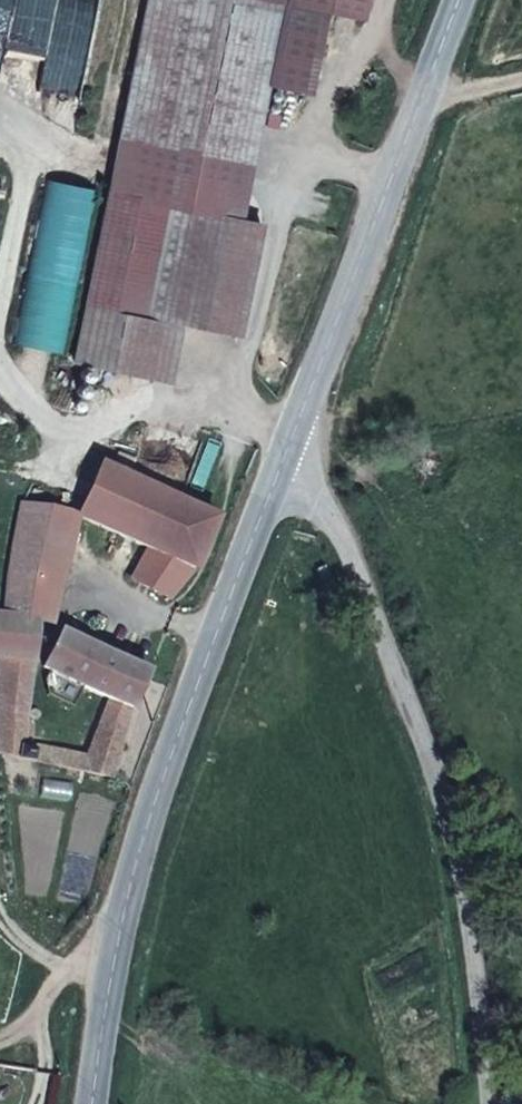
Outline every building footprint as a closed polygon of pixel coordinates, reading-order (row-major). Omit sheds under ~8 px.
[(120,139),(231,161),(248,79),(310,92),(327,10),(363,18),(366,0),(149,0),(120,139)] [(120,139),(109,193),(73,362),(154,379),(166,319),(238,334),(261,225),(219,215),(169,205),(176,172),(226,182),(231,161),(120,139)] [(219,215),(226,182),(176,172),(169,205),(219,215)] [(62,354),(96,190),(46,179),(12,344),(62,354)] [(193,570),(216,518),(101,464),(79,514),(77,517),(148,549),(193,570)] [(49,625),(77,517),(79,514),(21,503),(12,570),(46,577),(41,601),(9,595),(6,616),(37,619),(49,625)] [(170,598),(193,570),(148,549),(132,578),(170,598)] [(41,600),(46,577),(12,570),(9,595),(41,600)] [(1,657),(0,683),(0,726),(1,754),(21,758),(23,747),(25,747),(32,661),(37,619),(6,616),(0,615),(0,657),(1,657)] [(149,671),(62,631),(44,667),(84,687),(111,699),(131,709),(149,671)] [(125,725),(131,709),(111,699),(104,717),(125,725)] [(113,778),(121,742),(125,727),(125,725),(104,717),(88,757),(74,754),(71,769),(113,778)] [(71,769),(74,754),(37,746),(37,749),(34,761),(71,769)] [(34,761),(37,749),(25,747),(23,747),(21,758),(34,761)]
